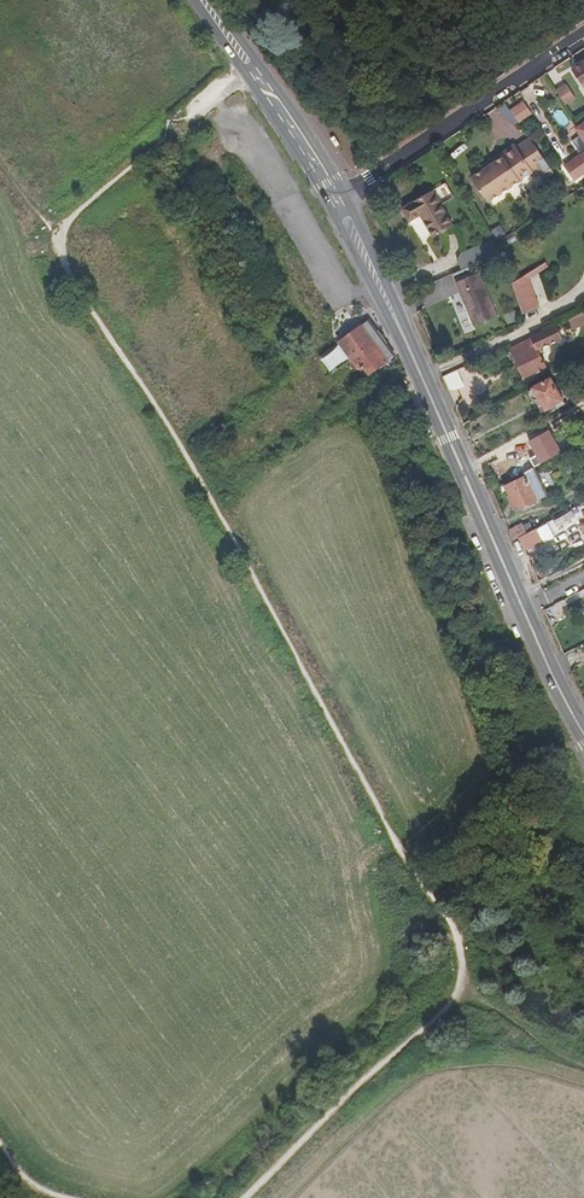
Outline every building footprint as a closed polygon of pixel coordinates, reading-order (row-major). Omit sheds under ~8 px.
[(558,75),(570,67),(565,61),(554,68),(558,75)] [(572,69),(583,88),(583,87),(583,61),(572,69)] [(557,90),(574,117),(583,110),(567,84),(557,90)] [(499,109),(512,128),(520,123),(519,120),(532,111),(526,102),(512,111),(507,104),(499,109)] [(558,128),(568,124),(562,109),(553,112),(558,128)] [(484,170),(472,178),(488,202),(537,169),(547,162),(531,138),(517,147),(515,145),(482,167),(484,170)] [(566,166),(575,180),(583,174),(583,153),(566,166)] [(555,173),(547,162),(537,169),(544,180),(555,173)] [(433,192),(402,209),(410,222),(421,216),(434,237),(453,226),(436,197),(449,189),(446,184),(433,192)] [(492,228),(496,238),(507,234),(503,224),(492,228)] [(457,261),(462,270),(498,254),(490,240),(460,253),(457,261)] [(546,263),(527,274),(529,279),(548,267),(546,263)] [(497,317),(479,273),(456,282),(474,327),(497,317)] [(529,279),(527,274),(512,284),(523,314),(539,309),(529,279)] [(569,320),(574,329),(583,324),(583,316),(583,313),(569,320)] [(370,322),(364,326),(388,364),(394,361),(370,322)] [(557,325),(511,348),(526,378),(546,368),(537,351),(563,339),(557,325)] [(364,326),(339,345),(356,368),(363,364),(371,376),(388,364),(364,326)] [(333,372),(349,360),(337,344),(321,356),(333,372)] [(443,376),(450,392),(473,381),(466,365),(443,376)] [(539,400),(540,400),(546,411),(564,401),(551,377),(533,388),(532,388),(531,389),(531,390),(530,390),(530,391),(529,392),(529,393),(529,394),(529,395),(530,396),(530,397),(530,398),(531,399),(532,399),(533,400),(534,400),(535,401),(536,401),(537,401),(538,400),(539,400)] [(546,411),(540,400),(539,400),(538,400),(537,401),(536,401),(542,413),(546,411)] [(547,496),(534,468),(525,473),(526,476),(537,500),(547,496)] [(537,500),(526,476),(505,486),(517,511),(537,500)] [(527,533),(522,523),(518,526),(522,536),(527,533)] [(522,536),(518,526),(509,530),(514,541),(519,538),(522,536)] [(542,542),(536,528),(527,533),(522,536),(519,538),(524,550),(542,542)] [(545,610),(552,625),(567,617),(559,603),(545,610)] [(576,901),(583,910),(583,893),(576,901)]
